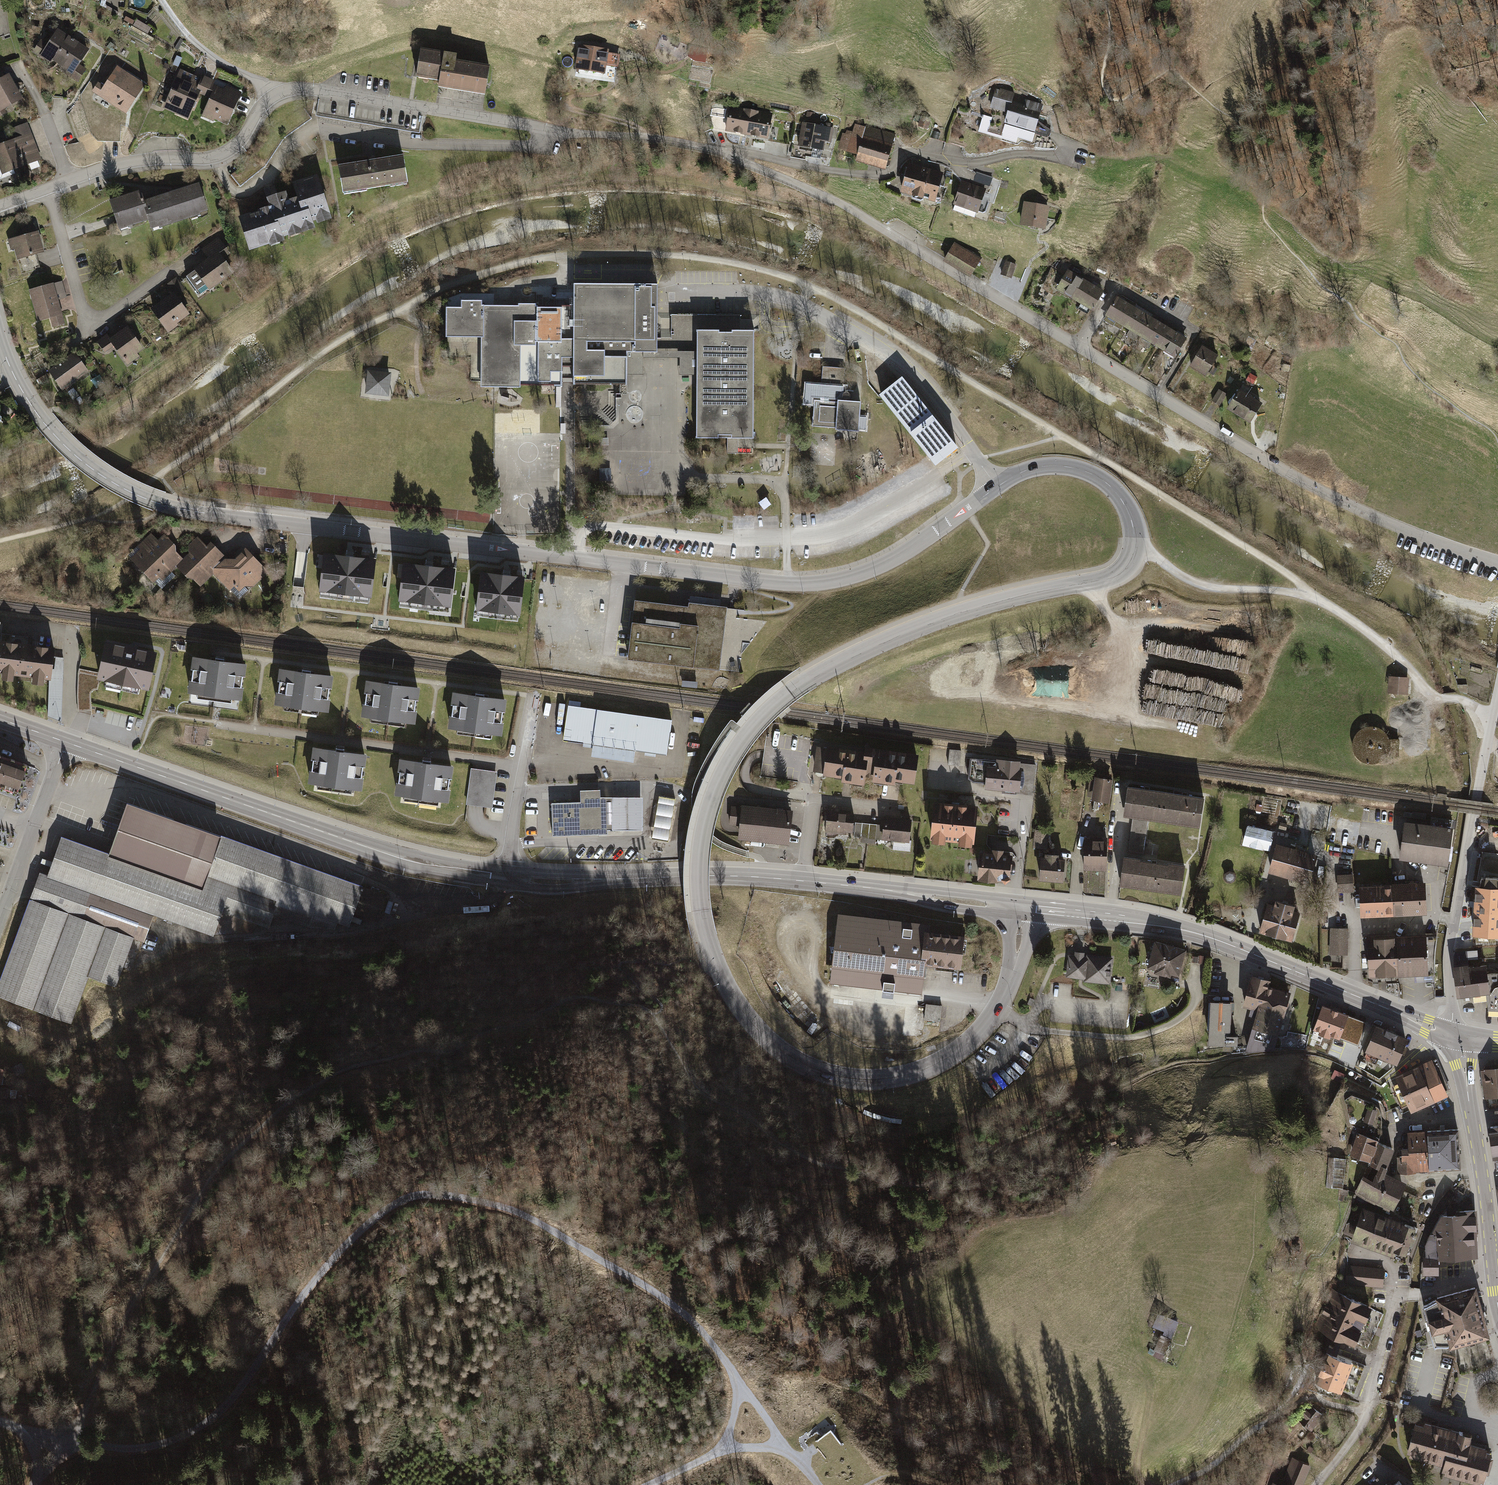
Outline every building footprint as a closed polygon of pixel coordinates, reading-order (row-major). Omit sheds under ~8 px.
[(107,5),(105,9),(117,15),(119,12),(107,5)] [(136,19),(133,25),(148,33),(151,27),(136,19)] [(34,51),(56,66),(74,39),(72,38),(57,29),(49,42),(42,38),(34,51)] [(183,40),(180,38),(174,48),(177,50),(183,40)] [(56,66),(78,80),(87,68),(81,63),(90,50),(76,41),(74,39),(56,66)] [(578,45),(574,70),(595,73),(605,74),(606,66),(617,68),(619,54),(608,52),(608,49),(578,45)] [(419,48),(414,78),(438,82),(437,88),(453,91),(485,96),(490,66),(456,61),(457,54),(419,48)] [(182,58),(176,55),(173,64),(178,66),(182,58)] [(129,112),(146,84),(132,75),(116,65),(99,94),(129,112)] [(189,119),(200,93),(195,91),(201,78),(198,76),(181,69),(164,107),(189,119)] [(24,98),(18,88),(9,73),(0,78),(0,117),(7,113),(5,109),(24,98)] [(202,74),(201,78),(195,91),(200,93),(206,96),(212,83),(213,79),(202,74)] [(236,107),(242,92),(226,85),(225,88),(212,83),(206,96),(210,97),(202,116),(214,121),(215,119),(228,125),(236,107)] [(1008,113),(1005,124),(1035,133),(1043,104),(1025,99),(1023,104),(1011,101),(1013,92),(1000,88),(999,90),(995,89),(989,108),(1008,113)] [(747,135),(752,109),(730,105),(725,131),(743,135),(747,135)] [(768,139),(771,125),(773,114),(752,109),(747,135),(751,136),(768,139)] [(992,118),(983,115),(978,133),(1017,144),(1018,138),(1032,142),(1035,133),(1005,124),(1001,137),(987,133),(992,118)] [(921,118),(918,126),(928,129),(930,121),(921,118)] [(724,121),(716,120),(715,127),(723,129),(724,121)] [(11,128),(15,139),(31,132),(27,122),(11,128)] [(803,122),(798,146),(824,151),(825,142),(831,143),(834,128),(803,122)] [(771,125),(768,139),(790,143),(792,129),(771,125)] [(865,127),(855,125),(853,133),(847,131),(846,134),(843,134),(838,152),(859,157),(857,162),(886,169),(895,132),(866,125),(865,127)] [(0,144),(0,170),(1,174),(41,159),(36,147),(31,132),(15,139),(0,144)] [(372,161),(337,166),(342,195),(408,184),(403,155),(372,161)] [(944,173),(909,163),(908,167),(906,167),(902,178),(905,179),(901,193),(936,203),(944,173)] [(993,177),(976,171),(973,181),(990,187),(993,177)] [(332,220),(318,175),(293,183),(298,198),(289,200),(286,191),(278,194),(275,185),(269,186),(264,188),(270,206),(239,216),(250,252),(285,241),(284,238),(289,236),(290,238),(316,230),(313,222),(316,221),(318,225),(332,220)] [(986,188),(962,180),(954,205),(978,213),(986,188)] [(141,191),(109,201),(119,230),(148,221),(151,230),(209,211),(200,182),(148,199),(144,200),(141,191)] [(1021,226),(1047,229),(1050,206),(1024,202),(1021,226)] [(1005,216),(996,213),(994,220),(1003,223),(1005,216)] [(23,235),(7,239),(10,250),(14,249),(17,260),(36,255),(43,253),(36,226),(35,223),(21,227),(23,235)] [(206,285),(210,290),(234,273),(224,259),(231,254),(218,236),(201,249),(208,258),(202,264),(186,275),(198,291),(206,285)] [(982,259),(955,242),(945,258),(972,274),(982,259)] [(40,269),(36,255),(17,260),(21,274),(40,269)] [(1017,264),(1006,261),(1001,275),(1012,278),(1017,264)] [(1051,267),(1044,283),(1073,300),(1085,281),(1068,270),(1065,276),(1051,267)] [(168,284),(174,292),(177,296),(185,290),(176,278),(168,284)] [(28,290),(37,321),(49,317),(52,328),(65,324),(59,303),(59,300),(67,297),(62,280),(28,290)] [(1085,281),(1073,300),(1091,311),(1103,292),(1085,281)] [(574,285),(573,340),(573,367),(573,385),(583,385),(627,385),(627,375),(627,352),(657,353),(659,338),(659,286),(574,285)] [(189,314),(177,296),(174,292),(162,300),(151,308),(168,333),(179,325),(177,323),(189,314)] [(1117,297),(1102,321),(1113,327),(1114,326),(1121,330),(1122,327),(1134,307),(1117,297)] [(481,337),(481,307),(481,301),(468,301),(461,301),(461,308),(446,308),(446,337),(481,337)] [(568,367),(573,367),(573,340),(568,340),(556,340),(556,306),(536,306),(536,304),(527,304),(518,304),(518,307),(481,307),(481,337),(481,388),(520,388),(520,385),(561,385),(561,367),(568,367)] [(1134,307),(1122,327),(1128,331),(1125,336),(1137,343),(1152,317),(1134,307)] [(665,338),(659,338),(657,353),(627,352),(627,375),(643,375),(643,358),(665,358),(680,358),(680,375),(696,375),(696,330),(719,330),(719,332),(732,332),(732,330),(740,330),(740,315),(671,315),(671,338),(665,338)] [(1152,317),(1137,343),(1148,349),(1151,344),(1156,347),(1168,327),(1152,317)] [(128,325),(108,339),(115,348),(128,365),(139,357),(137,353),(144,348),(134,334),(128,325)] [(1168,327),(1156,347),(1173,358),(1186,337),(1168,327)] [(754,330),(740,330),(732,330),(732,332),(719,332),(719,330),(696,330),(696,375),(696,386),(696,438),(753,438),(754,330)] [(106,355),(115,348),(108,339),(105,335),(96,341),(106,355)] [(1203,346),(1190,367),(1206,377),(1219,356),(1203,346)] [(74,352),(48,370),(62,390),(88,371),(83,364),(74,352)] [(846,369),(823,367),(821,385),(844,387),(846,369)] [(391,374),(367,371),(364,396),(388,398),(391,374)] [(903,378),(881,395),(938,467),(960,450),(903,378)] [(1227,394),(1219,389),(1211,401),(1219,406),(1227,394)] [(1239,390),(1227,410),(1250,424),(1263,404),(1239,390)] [(814,401),(812,426),(813,426),(813,425),(836,427),(836,429),(858,431),(860,405),(822,402),(822,401),(814,401)] [(177,567),(183,561),(175,552),(175,545),(157,528),(127,557),(160,591),(176,576),(172,572),(177,567)] [(213,573),(228,559),(211,542),(207,547),(197,536),(187,545),(189,555),(183,561),(177,567),(198,588),(213,573)] [(249,589),(268,571),(246,549),(235,559),(228,559),(213,573),(230,590),(234,586),(239,592),(246,586),(249,589)] [(376,556),(322,550),(318,588),(372,594),(376,556)] [(456,565),(403,560),(399,598),(452,604),(456,565)] [(525,574),(480,569),(476,607),(520,612),(525,574)] [(726,671),(734,601),(690,596),(689,608),(635,602),(628,661),(717,670),(726,671)] [(1239,623),(1250,623),(1250,611),(1240,611),(1239,623)] [(51,681),(55,648),(0,642),(0,675),(51,681)] [(132,647),(105,642),(99,673),(97,681),(100,681),(149,692),(157,652),(132,647)] [(1013,666),(1017,694),(1119,683),(1116,655),(1013,666)] [(232,700),(242,701),(244,688),(242,688),(244,677),(246,678),(247,665),(225,662),(225,659),(220,658),(215,658),(215,660),(193,657),(191,670),(193,671),(192,682),(189,681),(188,694),(197,695),(196,699),(232,704),(232,700)] [(76,694),(78,712),(84,711),(91,710),(90,696),(91,693),(93,690),(98,691),(100,681),(97,681),(99,673),(78,669),(77,675),(76,694)] [(319,711),(329,713),(331,701),(329,700),(330,689),(333,689),(334,676),(310,673),(310,670),(306,670),(302,669),(301,672),(280,669),(278,682),(280,682),(279,693),(277,693),(275,706),(284,707),(284,712),(300,714),(319,716),(319,711)] [(1388,675),(1387,692),(1407,693),(1408,676),(1388,675)] [(407,724),(417,725),(418,712),(416,712),(417,701),(420,701),(421,689),(398,686),(398,683),(394,682),(389,681),(388,685),(367,682),(366,695),(368,695),(366,705),(364,705),(363,718),(372,719),(371,723),(388,725),(406,728),(407,724)] [(494,735),(503,737),(505,724),(503,724),(504,713),(507,713),(508,700),(484,697),(484,695),(480,694),(476,693),(475,696),(454,693),(452,705),(454,706),(453,717),(451,716),(449,729),(458,730),(457,734),(475,737),(493,739),(494,735)] [(580,703),(569,702),(563,742),(583,744),(582,748),(592,750),(591,759),(634,765),(635,751),(644,753),(644,757),(656,759),(656,754),(667,756),(672,721),(579,709),(580,703)] [(705,718),(690,716),(689,724),(704,726),(705,718)] [(1383,755),(1399,755),(1399,738),(1388,737),(1386,732),(1379,726),(1370,724),(1358,729),(1353,737),(1353,747),(1357,756),(1365,761),(1376,761),(1383,755)] [(863,748),(824,742),(820,771),(839,774),(838,779),(862,782),(863,774),(869,775),(868,779),(900,784),(900,780),(913,782),(917,753),(863,744),(863,748)] [(353,790),(363,792),(365,779),(363,779),(364,768),(366,768),(368,755),(344,752),(344,749),(341,749),(336,748),(336,751),(313,748),(312,761),(313,761),(312,771),(310,771),(309,784),(319,786),(318,790),(352,794),(353,790)] [(961,750),(949,749),(947,764),(959,765),(961,750)] [(1033,762),(969,755),(967,777),(984,779),(984,787),(1030,792),(1033,762)] [(0,757),(0,788),(16,795),(27,767),(0,757)] [(440,802),(450,803),(452,791),(450,791),(451,780),(453,780),(455,767),(431,764),(431,761),(426,760),(422,760),(422,763),(401,760),(399,772),(401,773),(399,784),(398,783),(396,796),(406,798),(405,802),(440,806),(440,802)] [(472,769),(467,805),(477,806),(492,809),(497,772),(472,769)] [(1075,772),(1066,771),(1065,780),(1074,781),(1075,772)] [(1111,777),(1094,775),(1093,777),(1089,776),(1086,795),(1090,795),(1090,798),(1108,800),(1111,777)] [(1149,818),(1161,820),(1166,791),(1128,785),(1123,814),(1133,816),(1149,818)] [(607,831),(612,831),(612,799),(600,799),(600,791),(580,792),(580,803),(552,804),(552,836),(607,835),(607,831)] [(1161,820),(1199,827),(1204,798),(1166,791),(1161,820)] [(676,800),(659,797),(652,839),(669,842),(676,800)] [(976,803),(931,798),(926,836),(929,836),(929,840),(942,842),(943,838),(956,839),(955,843),(969,845),(969,841),(971,841),(976,803)] [(643,799),(612,799),(612,831),(643,831),(643,799)] [(727,821),(738,822),(741,802),(729,801),(727,821)] [(792,808),(741,802),(738,822),(736,836),(788,843),(792,808)] [(62,838),(48,876),(155,915),(214,935),(222,911),(270,928),(275,912),(311,925),(333,933),(337,922),(349,927),(354,913),(377,922),(387,895),(129,804),(115,843),(111,855),(62,838)] [(843,831),(852,831),(853,821),(853,812),(826,810),(824,831),(843,833),(843,831)] [(884,815),(883,823),(881,839),(908,841),(910,817),(884,815)] [(1144,853),(1149,818),(1133,816),(1127,850),(1144,853)] [(1403,817),(1398,854),(1446,861),(1451,824),(1403,817)] [(869,822),(853,821),(852,831),(853,831),(853,836),(860,837),(860,842),(867,843),(869,822)] [(875,838),(881,839),(883,823),(869,822),(867,843),(875,843),(875,838)] [(1035,828),(1032,846),(1046,848),(1049,825),(1036,823),(1036,828),(1035,828)] [(1273,829),(1246,823),(1241,843),(1268,849),(1273,829)] [(1084,835),(1083,868),(1105,869),(1106,836),(1084,835)] [(1275,840),(1266,869),(1307,881),(1316,853),(1275,840)] [(990,849),(978,848),(975,876),(1002,880),(1008,875),(1010,851),(1001,851),(1002,846),(990,844),(990,849)] [(1044,854),(1040,854),(1038,878),(1061,880),(1063,856),(1058,856),(1058,853),(1044,852),(1044,854)] [(1184,863),(1121,854),(1118,882),(1180,890),(1184,863)] [(1223,876),(1225,880),(1230,881),(1234,879),(1235,874),(1233,870),(1228,869),(1224,872),(1223,876)] [(1352,872),(1336,873),(1337,890),(1353,889),(1352,872)] [(155,915),(48,876),(39,873),(0,982),(0,996),(71,1022),(87,977),(116,988),(133,940),(145,944),(155,915)] [(1425,880),(1391,881),(1392,912),(1426,910),(1425,880)] [(1391,881),(1357,882),(1359,913),(1392,912),(1391,881)] [(1474,884),(1472,906),(1497,908),(1497,885),(1474,884)] [(1267,896),(1258,929),(1293,939),(1302,905),(1267,896)] [(1472,906),(1471,930),(1497,932),(1497,908),(1472,906)] [(835,912),(828,981),(921,991),(924,963),(927,929),(928,922),(835,912)] [(1347,927),(1330,926),(1329,954),(1347,954),(1347,927)] [(962,932),(927,929),(924,963),(928,963),(958,966),(962,932)] [(1398,975),(1428,974),(1426,933),(1396,934),(1398,975)] [(1368,977),(1398,975),(1396,934),(1366,935),(1368,977)] [(1178,973),(1185,947),(1153,938),(1146,966),(1154,968),(1153,971),(1169,975),(1171,971),(1178,973)] [(1456,952),(1457,962),(1470,961),(1479,960),(1478,949),(1456,952)] [(1075,956),(1069,955),(1067,976),(1081,977),(1085,978),(1085,981),(1110,984),(1113,956),(1088,954),(1087,956),(1084,955),(1084,953),(1075,952),(1075,956)] [(1471,966),(1470,961),(1457,962),(1454,962),(1458,996),(1474,995),(1471,966)] [(1474,995),(1490,993),(1488,971),(1487,964),(1471,966),(1474,995)] [(1488,971),(1490,993),(1487,1006),(1497,1007),(1497,969),(1488,971)] [(1275,1049),(1290,992),(1271,987),(1272,980),(1252,974),(1243,1006),(1258,1010),(1247,1052),(1275,1049)] [(1209,998),(1207,1041),(1238,1042),(1238,1033),(1229,1032),(1230,999),(1209,998)] [(943,1004),(927,1003),(925,1023),(941,1025),(941,1018),(943,1004)] [(1368,1022),(1324,1006),(1315,1029),(1320,1031),(1319,1033),(1330,1037),(1330,1035),(1359,1046),(1368,1022)] [(1378,1026),(1368,1050),(1379,1055),(1398,1063),(1408,1038),(1378,1026)] [(1376,1063),(1379,1055),(1368,1050),(1365,1058),(1376,1063)] [(1433,1102),(1448,1095),(1432,1059),(1417,1065),(1433,1102)] [(21,1063),(14,1066),(18,1076),(26,1073),(21,1063)] [(1411,1111),(1433,1102),(1417,1065),(1412,1067),(1395,1075),(1411,1111)] [(1485,1096),(1497,1094),(1497,1066),(1482,1067),(1483,1077),(1485,1096)] [(1345,1073),(1334,1069),(1330,1077),(1341,1082),(1345,1073)] [(0,1088),(0,1102),(11,1102),(11,1088),(0,1088)] [(1377,1110),(1368,1107),(1363,1121),(1373,1124),(1377,1110)] [(1497,1168),(1497,1123),(1486,1124),(1490,1150),(1494,1150),(1496,1168),(1497,1168)] [(1428,1168),(1460,1167),(1458,1127),(1426,1129),(1427,1148),(1428,1168)] [(1413,1149),(1427,1148),(1426,1129),(1406,1130),(1407,1144),(1400,1144),(1401,1150),(1413,1149)] [(1377,1137),(1356,1130),(1349,1154),(1369,1161),(1376,1140),(1377,1137)] [(1385,1169),(1393,1146),(1376,1140),(1369,1161),(1368,1163),(1385,1169)] [(1414,1169),(1428,1168),(1427,1148),(1413,1149),(1414,1169)] [(1414,1170),(1414,1169),(1413,1149),(1401,1150),(1397,1150),(1398,1171),(1414,1170)] [(1328,1157),(1326,1187),(1343,1189),(1346,1159),(1328,1157)] [(1361,1177),(1398,1194),(1404,1180),(1377,1168),(1372,1178),(1362,1173),(1361,1177)] [(1391,1210),(1398,1194),(1361,1177),(1354,1193),(1391,1210)] [(1390,1215),(1361,1204),(1349,1237),(1378,1248),(1390,1215)] [(1436,1261),(1474,1259),(1471,1209),(1441,1211),(1431,1225),(1432,1234),(1425,1234),(1426,1243),(1423,1244),(1424,1255),(1420,1256),(1421,1274),(1436,1273),(1436,1261)] [(1390,1215),(1378,1248),(1392,1253),(1393,1251),(1405,1255),(1407,1249),(1404,1248),(1407,1238),(1411,1239),(1416,1225),(1390,1215)] [(1384,1268),(1347,1265),(1345,1284),(1382,1286),(1384,1268)] [(1449,1346),(1487,1335),(1475,1285),(1436,1296),(1423,1304),(1433,1344),(1448,1340),(1449,1346)] [(1371,1304),(1332,1287),(1315,1326),(1353,1343),(1371,1304)] [(1157,1360),(1175,1323),(1165,1318),(1147,1355),(1157,1360)] [(1352,1358),(1326,1348),(1314,1379),(1340,1388),(1352,1358)] [(1310,1430),(1323,1415),(1309,1404),(1296,1419),(1310,1430)] [(1422,1423),(1413,1421),(1405,1450),(1409,1451),(1408,1454),(1442,1464),(1441,1467),(1444,1468),(1443,1472),(1479,1482),(1480,1478),(1483,1479),(1484,1474),(1488,1475),(1493,1458),(1489,1457),(1491,1451),(1486,1449),(1486,1446),(1468,1441),(1471,1434),(1423,1420),(1422,1423)] [(1310,1464),(1291,1456),(1282,1479),(1295,1484),(1301,1484),(1310,1464)]
